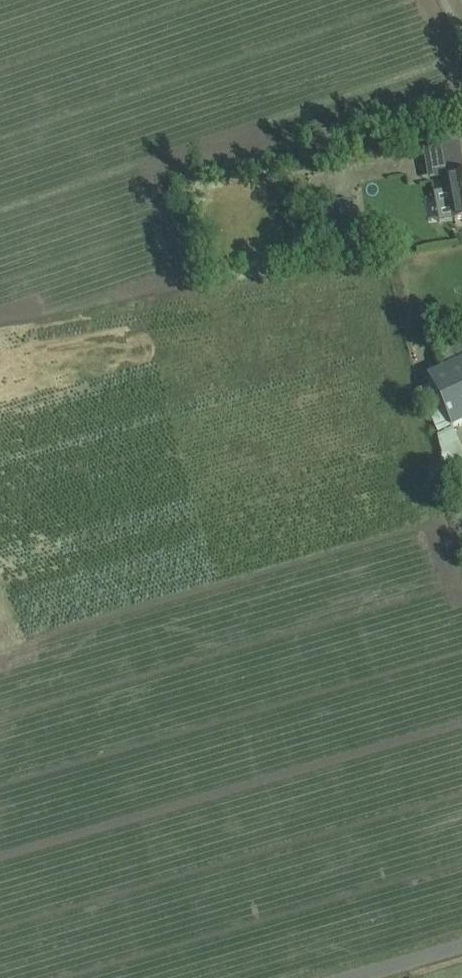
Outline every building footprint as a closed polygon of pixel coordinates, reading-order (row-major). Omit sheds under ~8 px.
[(457,176),(441,178),(444,192),(449,192),(454,220),(461,219),(461,175),(457,176)] [(307,234),(296,237),(299,250),(310,247),(307,234)] [(427,377),(451,427),(461,422),(461,360),(427,377)]
